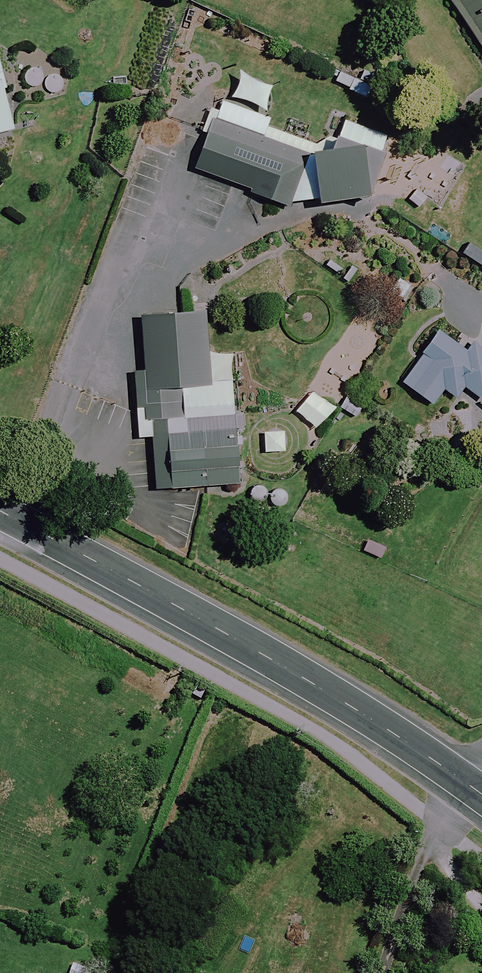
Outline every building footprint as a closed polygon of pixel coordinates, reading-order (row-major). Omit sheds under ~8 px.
[(481,48),(481,0),(450,0),(481,48)] [(0,52),(0,136),(18,132),(0,52)] [(345,121),(336,145),(326,142),(322,153),(312,153),(223,120),(221,126),(216,124),(198,171),(282,203),(365,199),(388,137),(345,121)] [(415,289),(402,279),(391,293),(404,303),(415,289)] [(211,318),(137,323),(144,443),(166,441),(169,489),(251,484),(243,353),(213,355),(211,318)] [(472,345),(467,352),(439,333),(404,385),(434,405),(444,390),(458,399),(465,388),(481,400),(481,351),(472,345)] [(364,406),(347,396),(339,410),(356,419),(364,406)] [(293,494),(279,485),(268,502),(282,511),(293,494)] [(76,964),(72,972),(92,972),(93,971),(76,964)]
